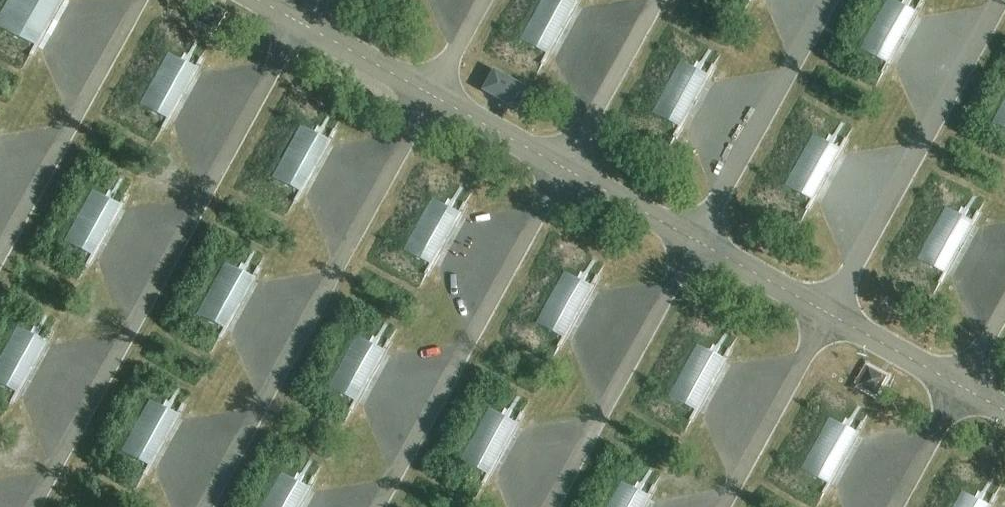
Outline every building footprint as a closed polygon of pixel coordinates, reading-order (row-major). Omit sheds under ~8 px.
[(0,13),(0,32),(32,49),(59,0),(7,0),(0,13)] [(562,0),(543,0),(519,43),(546,58),(574,7),(562,0)] [(888,0),(886,0),(858,51),(885,66),(914,14),(888,0)] [(194,71),(167,56),(139,108),(166,123),(194,71)] [(706,79),(679,64),(650,116),(677,130),(706,79)] [(528,91),(492,71),(480,93),(516,112),(528,91)] [(990,124),(1004,132),(1004,97),(990,124)] [(332,147),(305,132),(277,184),(304,199),(332,147)] [(838,152),(811,137),(783,188),(810,203),(838,152)] [(119,208),(92,193),(63,245),(90,260),(119,208)] [(459,217),(432,202),(403,253),(430,268),(459,217)] [(970,224),(943,209),(915,261),(942,276),(970,224)] [(257,284),(230,269),(202,321),(229,336),(257,284)] [(590,289),(563,274),(535,326),(562,340),(590,289)] [(16,331),(0,361),(0,389),(15,397),(43,345),(16,331)] [(384,354),(357,339),(328,390),(355,405),(384,354)] [(723,362),(696,347),(667,398),(694,413),(723,362)] [(887,378),(867,368),(856,389),(876,399),(887,378)] [(182,421),(155,406),(126,458),(153,473),(182,421)] [(515,426),(488,411),(460,463),(487,477),(515,426)] [(855,434),(828,419),(800,471),(827,486),(855,434)] [(281,476),(264,506),(299,506),(308,491),(281,476)] [(620,484),(608,506),(643,506),(647,499),(620,484)] [(962,493),(955,506),(987,506),(962,493)]
